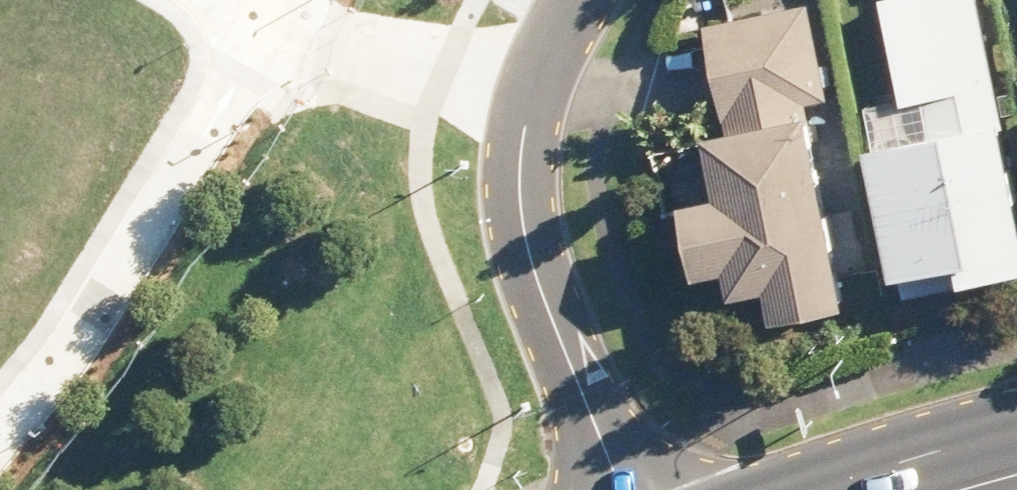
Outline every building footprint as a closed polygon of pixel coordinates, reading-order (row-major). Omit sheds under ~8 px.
[(875,7),(896,111),(922,106),(928,139),(857,153),(883,288),(945,276),(948,293),(1016,280),(1016,261),(992,132),(1001,131),(975,0),(909,0),(875,7)] [(764,328),(843,314),(807,110),(827,106),(810,14),(704,33),(722,135),(694,140),(705,201),(673,206),(687,284),(721,278),(726,305),(759,299),(764,328)]
